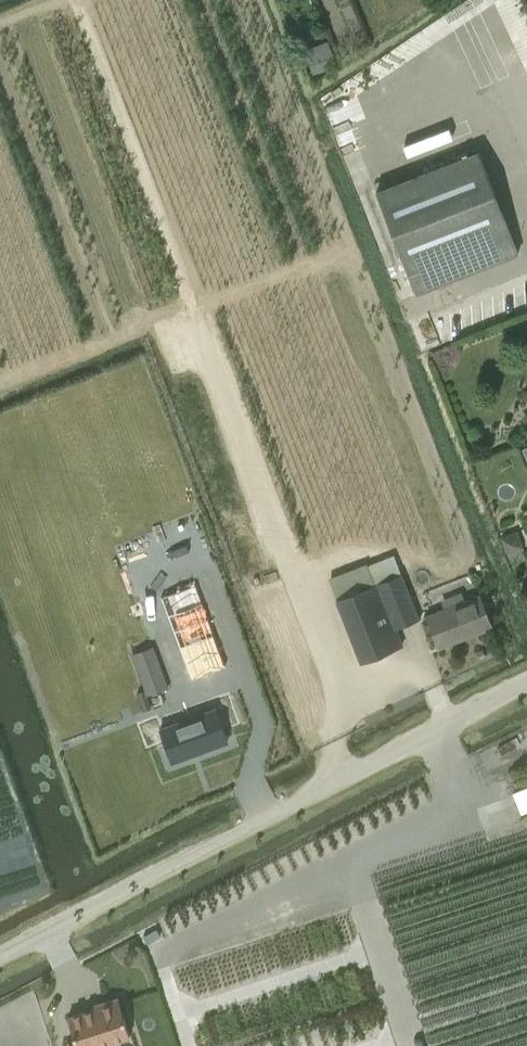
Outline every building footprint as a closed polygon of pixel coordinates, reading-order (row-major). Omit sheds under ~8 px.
[(416,294),(519,254),(479,152),(376,193),(416,294)] [(524,550),(517,533),(502,538),(508,556),(524,550)] [(335,600),(359,663),(403,646),(397,629),(420,619),(402,573),(401,574),(394,554),(367,565),(374,584),(335,600)] [(227,666),(196,585),(161,598),(191,679),(227,666)] [(426,615),(439,647),(492,626),(479,594),(426,615)] [(154,646),(132,655),(146,696),(169,688),(154,646)] [(151,706),(147,695),(146,696),(145,691),(136,694),(142,710),(151,706)] [(154,718),(133,726),(143,750),(162,743),(170,763),(226,743),(223,732),(240,726),(228,695),(183,711),(187,720),(159,731),(154,718)] [(512,791),(521,814),(526,812),(526,785),(512,791)] [(65,1026),(70,1045),(119,1045),(108,1006),(89,1012),(90,1018),(65,1026)]
